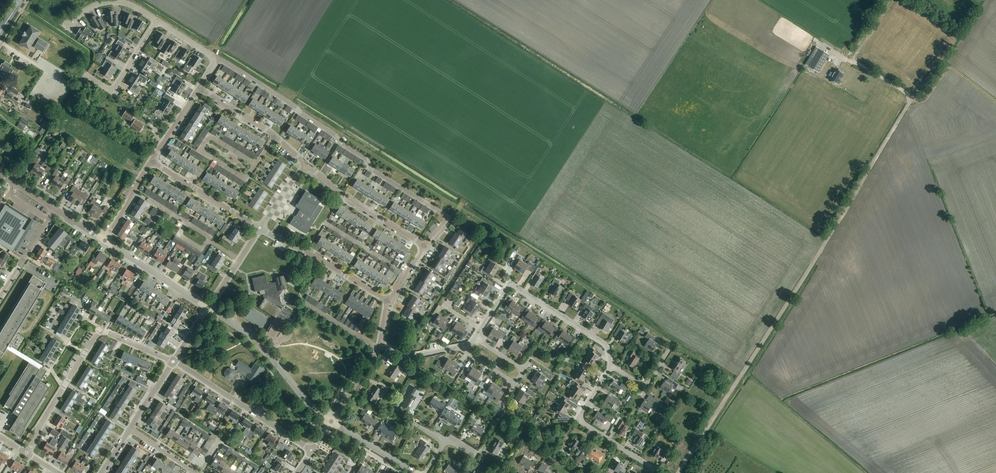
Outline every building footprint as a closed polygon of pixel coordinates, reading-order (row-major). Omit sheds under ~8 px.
[(114,16),(114,11),(107,12),(107,16),(107,19),(108,19),(108,23),(112,23),(112,26),(118,26),(117,16),(114,16)] [(126,24),(125,27),(130,30),(134,21),(131,20),(133,16),(126,13),(122,22),(126,24)] [(100,18),(98,19),(95,16),(89,19),(95,29),(99,27),(101,30),(106,27),(100,18)] [(142,30),(144,27),(143,27),(145,24),(140,20),(134,28),(140,32),(141,30),(142,30)] [(40,31),(31,26),(27,33),(25,32),(23,36),(24,37),(20,44),(29,49),(33,43),(35,45),(34,46),(43,52),(48,43),(40,38),(39,39),(36,38),(38,35),(40,31)] [(80,29),(77,35),(79,36),(83,38),(85,40),(88,42),(90,39),(91,39),(94,34),(87,30),(85,28),(84,31),(80,29)] [(165,36),(160,33),(157,36),(155,38),(156,39),(154,41),(157,43),(155,47),(160,50),(165,42),(163,40),(165,36)] [(115,50),(124,56),(125,53),(126,53),(128,51),(123,48),(125,45),(118,41),(115,46),(117,47),(115,50)] [(169,52),(172,54),(178,45),(172,41),(170,45),(167,43),(162,52),(167,55),(169,52)] [(184,61),(190,52),(184,48),(181,54),(178,52),(174,58),(180,61),(181,59),(184,61)] [(808,66),(818,72),(819,71),(821,67),(829,54),(818,48),(808,66)] [(122,58),(124,56),(115,50),(114,53),(111,51),(108,57),(114,61),(116,58),(121,61),(123,58),(122,58)] [(141,63),(150,68),(151,66),(154,68),(158,63),(147,56),(146,59),(144,57),(142,60),(143,60),(141,63)] [(200,63),(202,60),(196,56),(192,62),(190,60),(185,67),(191,70),(193,67),(196,69),(198,66),(200,63)] [(104,68),(113,73),(114,71),(115,71),(116,69),(111,65),(113,63),(107,59),(105,61),(107,63),(104,68)] [(3,76),(5,73),(10,75),(17,80),(20,76),(13,71),(10,69),(12,65),(10,65),(5,61),(3,65),(2,64),(0,68),(0,74),(3,76)] [(148,71),(150,68),(141,63),(139,65),(137,67),(142,71),(141,73),(147,77),(150,73),(148,71)] [(838,68),(836,67),(830,77),(832,79),(831,80),(835,82),(836,81),(838,83),(845,72),(842,71),(843,70),(839,67),(838,68)] [(111,76),(113,73),(104,68),(101,73),(97,71),(96,74),(103,78),(105,76),(110,79),(112,76),(111,76)] [(131,79),(139,84),(141,82),(144,84),(148,79),(140,74),(139,77),(133,73),(132,76),(131,79)] [(240,75),(237,80),(242,83),(245,78),(240,75)] [(174,85),(183,91),(186,86),(182,83),(183,80),(177,76),(174,81),(176,82),(174,85)] [(218,86),(222,80),(217,76),(212,83),(218,86)] [(138,87),(139,84),(131,79),(129,81),(127,84),(132,87),(130,90),(137,95),(141,89),(138,87)] [(248,86),(250,84),(251,82),(246,79),(243,84),(248,87),(248,86)] [(223,90),(228,83),(222,80),(218,86),(223,90)] [(228,83),(223,90),(229,93),(233,86),(228,83)] [(180,96),(183,91),(174,85),(172,88),(170,87),(167,91),(174,95),(175,93),(178,95),(180,96)] [(234,97),(238,90),(233,86),(229,93),(234,97)] [(239,100),(244,93),(238,90),(234,97),(239,100)] [(244,93),(239,100),(245,103),(249,97),(244,93)] [(174,104),(170,101),(172,98),(165,94),(163,97),(166,99),(162,104),(171,109),(174,104)] [(254,109),(258,102),(253,99),(248,106),(254,109)] [(259,113),(263,106),(258,102),(254,109),(259,113)] [(168,114),(171,109),(162,104),(159,109),(158,111),(157,110),(155,113),(161,117),(164,112),(168,114)] [(197,110),(204,115),(207,110),(210,111),(212,108),(205,104),(203,107),(201,105),(197,110)] [(264,116),(269,109),(263,106),(259,113),(264,116)] [(270,119),(274,112),(269,109),(264,116),(270,119)] [(194,116),(200,120),(204,115),(197,110),(194,116)] [(135,120),(133,118),(134,116),(126,111),(123,116),(134,123),(132,126),(139,132),(143,126),(136,120),(135,120)] [(275,123),(280,116),(274,112),(270,119),(275,123)] [(197,125),(200,120),(194,116),(190,121),(197,125)] [(223,126),(227,119),(221,116),(217,122),(223,126)] [(281,126),(285,119),(280,116),(275,123),(281,126)] [(228,129),(232,122),(227,119),(223,126),(228,129)] [(194,131),(197,125),(190,121),(187,126),(194,131)] [(20,122),(17,127),(23,131),(26,126),(20,122)] [(233,132),(238,126),(232,122),(228,129),(233,132)] [(190,136),(194,131),(187,126),(183,132),(190,136)] [(238,126),(233,132),(239,136),(243,129),(238,126)] [(291,136),(296,129),(291,126),(286,133),(291,136)] [(244,139),(248,132),(243,129),(239,136),(244,139)] [(296,129),(291,136),(297,139),(301,133),(296,129)] [(187,141),(190,136),(183,132),(180,137),(187,141)] [(250,142),(254,136),(248,132),(244,139),(250,142)] [(302,143),(306,136),(301,133),(297,139),(302,143)] [(254,136),(250,142),(255,146),(259,139),(254,136)] [(306,136),(302,143),(307,146),(312,139),(306,136)] [(251,152),(249,156),(253,158),(253,157),(256,158),(258,155),(259,156),(265,147),(262,146),(265,142),(259,139),(255,146),(259,148),(255,154),(251,152)] [(315,155),(322,144),(320,143),(318,146),(315,144),(311,151),(314,152),(313,154),(315,155)] [(317,156),(318,155),(320,156),(326,147),(322,144),(315,155),(317,156)] [(342,154),(345,150),(339,146),(336,151),(342,154)] [(172,160),(177,154),(171,150),(172,148),(169,147),(165,153),(168,155),(167,157),(172,160)] [(326,147),(320,156),(319,158),(322,159),(322,158),(325,159),(329,153),(326,151),(328,149),(326,147)] [(190,155),(196,159),(199,154),(193,150),(190,155)] [(347,158),(350,153),(345,150),(342,154),(347,158)] [(352,161),(355,156),(350,153),(347,158),(352,161)] [(178,164),(182,157),(177,154),(172,160),(178,164)] [(201,162),(202,161),(203,158),(204,157),(199,154),(196,159),(201,162)] [(35,175),(41,166),(36,163),(39,159),(34,156),(31,162),(35,165),(31,172),(35,175)] [(355,156),(352,161),(358,164),(361,160),(355,156)] [(182,157),(178,164),(183,167),(187,160),(182,157)] [(333,167),(338,160),(332,157),(328,164),(333,167)] [(188,170),(193,164),(187,160),(183,167),(188,170)] [(274,167),(282,172),(286,165),(278,160),(275,165),(272,163),(271,165),(274,167)] [(338,160),(333,167),(339,171),(343,164),(338,160)] [(43,162),(41,166),(35,175),(40,178),(44,171),(47,172),(51,167),(48,165),(43,162)] [(216,171),(219,166),(212,162),(209,166),(214,169),(213,170),(216,171)] [(193,164),(188,170),(194,174),(198,167),(193,164)] [(344,174),(349,167),(343,164),(339,171),(344,174)] [(219,166),(216,171),(221,175),(224,169),(219,166)] [(198,167),(194,174),(199,177),(203,170),(198,167)] [(268,170),(271,172),(278,177),(282,172),(274,167),(272,171),(269,169),(268,170)] [(349,167),(344,174),(350,178),(354,171),(349,167)] [(224,169),(221,175),(226,178),(230,173),(224,169)] [(55,187),(61,178),(56,176),(58,172),(56,170),(52,175),(55,177),(51,184),(55,187)] [(267,178),(275,183),(278,177),(271,172),(268,176),(265,174),(264,176),(267,178)] [(208,183),(212,176),(207,173),(203,179),(208,183)] [(230,173),(226,178),(232,181),(235,176),(230,173)] [(62,176),(61,178),(55,187),(60,190),(64,183),(67,185),(71,179),(68,178),(67,179),(62,176)] [(156,186),(160,179),(154,176),(150,182),(156,186)] [(214,186),(218,179),(212,176),(208,183),(214,186)] [(235,176),(232,181),(237,185),(240,180),(235,176)] [(271,188),(275,183),(267,178),(264,182),(261,180),(260,182),(263,183),(264,183),(271,188)] [(161,189),(165,183),(160,179),(156,186),(161,189)] [(218,179),(214,186),(219,190),(223,183),(218,179)] [(358,190),(362,183),(357,180),(353,187),(358,190)] [(166,193),(171,186),(165,183),(161,189),(166,193)] [(224,193),(229,186),(223,183),(219,190),(224,193)] [(363,193),(368,187),(362,183),(358,190),(363,193)] [(79,194),(81,191),(76,188),(73,186),(70,191),(73,193),(68,200),(73,203),(79,194)] [(171,186),(166,193),(172,196),(176,189),(171,186)] [(230,196),(234,189),(229,186),(224,193),(230,196)] [(368,187),(363,193),(369,197),(373,190),(368,187)] [(255,191),(254,193),(256,195),(264,200),(268,193),(260,188),(257,192),(255,191)] [(177,199),(181,193),(176,189),(172,196),(177,199)] [(234,189),(230,196),(235,200),(239,193),(234,189)] [(374,200),(378,193),(373,190),(369,197),(374,200)] [(79,194),(73,203),(78,206),(82,199),(85,201),(88,196),(86,194),(85,194),(81,191),(79,194)] [(307,234),(323,207),(318,205),(321,200),(306,191),(296,207),(299,209),(290,224),(307,234)] [(152,192),(149,196),(155,200),(158,195),(152,192)] [(181,193),(177,199),(182,203),(187,196),(181,193)] [(380,204),(384,197),(378,193),(374,200),(380,204)] [(252,200),(260,205),(264,200),(256,195),(253,199),(250,197),(249,198),(252,200)] [(384,197),(380,204),(385,207),(389,200),(384,197)] [(98,207),(100,205),(95,202),(96,201),(93,199),(92,200),(90,198),(87,202),(89,203),(85,209),(89,211),(88,213),(93,216),(98,207)] [(192,208),(196,202),(190,198),(186,205),(192,208)] [(138,204),(144,208),(148,203),(141,199),(138,204)] [(257,210),(260,205),(252,200),(250,204),(247,202),(246,204),(249,206),(249,205),(257,210)] [(197,212),(201,205),(196,202),(192,208),(197,212)] [(395,213),(399,206),(393,203),(389,209),(395,213)] [(13,252),(29,226),(30,226),(33,222),(5,204),(0,212),(0,244),(13,252)] [(141,214),(144,208),(138,204),(134,209),(141,214)] [(98,207),(93,216),(97,219),(102,212),(105,214),(108,208),(105,206),(103,210),(98,207),(100,205),(98,207)] [(202,215),(207,208),(201,205),(197,212),(202,215)] [(399,206),(395,213),(400,216),(404,209),(399,206)] [(341,217),(345,210),(340,207),(336,214),(341,217)] [(207,208),(202,215),(208,218),(212,212),(207,208)] [(138,219),(141,214),(134,209),(131,215),(138,219)] [(405,219),(410,213),(404,209),(400,216),(405,219)] [(347,220),(351,214),(345,210),(341,217),(347,220)] [(213,222),(217,215),(212,212),(208,218),(213,222)] [(411,223),(415,216),(410,213),(405,219),(411,223)] [(352,224),(356,217),(351,214),(347,220),(352,224)] [(217,215),(213,222),(218,225),(217,227),(220,230),(225,223),(221,221),(223,218),(217,215)] [(416,226),(420,219),(415,216),(411,223),(416,226)] [(357,227),(361,220),(356,217),(352,224),(357,227)] [(420,219),(416,226),(421,229),(426,223),(420,219)] [(124,225),(131,229),(132,227),(140,231),(141,228),(128,220),(124,225)] [(363,230),(367,224),(361,220),(357,227),(363,230)] [(232,233),(239,238),(242,232),(239,230),(241,227),(235,224),(233,227),(235,228),(232,233)] [(372,227),(367,224),(363,230),(368,234),(372,227)] [(130,238),(133,240),(135,237),(132,235),(133,234),(129,232),(131,229),(124,225),(121,230),(131,236),(130,238)] [(67,250),(74,240),(67,235),(60,228),(49,241),(48,240),(46,242),(47,243),(47,244),(54,250),(59,244),(67,250)] [(378,240),(382,233),(376,229),(372,236),(378,240)] [(462,237),(463,238),(466,235),(470,237),(471,236),(460,229),(456,234),(462,237)] [(130,239),(130,238),(131,236),(121,230),(118,235),(124,239),(126,236),(130,239)] [(323,247),(327,240),(321,237),(323,233),(320,231),(315,239),(318,241),(317,244),(323,247)] [(235,243),(239,238),(232,233),(229,238),(224,235),(222,238),(230,244),(232,241),(235,243)] [(378,240),(374,247),(372,249),(377,252),(379,250),(383,243),(387,236),(382,233),(378,240)] [(452,238),(463,245),(464,243),(460,241),(462,237),(456,234),(455,233),(452,238)] [(389,246),(393,240),(387,236),(383,243),(389,246)] [(143,251),(147,244),(144,242),(145,239),(141,237),(137,243),(140,245),(138,248),(143,251)] [(462,247),(463,245),(452,238),(449,243),(456,248),(458,244),(462,247)] [(328,250),(332,243),(327,240),(323,247),(328,250)] [(394,250),(398,243),(393,240),(389,246),(394,250)] [(90,246),(82,241),(79,245),(77,243),(71,253),(74,255),(77,250),(79,251),(80,249),(86,252),(90,246)] [(151,243),(149,242),(147,244),(143,251),(147,254),(152,247),(149,246),(151,243)] [(333,254),(337,247),(332,243),(328,250),(333,254)] [(399,253),(403,246),(398,243),(394,250),(399,253)] [(403,246),(399,253),(404,256),(402,261),(405,263),(410,255),(407,253),(409,250),(403,246)] [(441,251),(448,256),(450,252),(454,255),(455,253),(444,246),(441,251)] [(337,247),(333,254),(339,257),(343,250),(337,247)] [(42,248),(38,253),(44,257),(43,257),(45,258),(48,252),(42,248)] [(0,253),(0,258),(2,259),(4,260),(4,261),(5,262),(10,255),(8,254),(8,253),(3,249),(1,252),(0,253)] [(344,260),(348,253),(343,250),(339,257),(344,260)] [(157,260),(162,254),(157,251),(153,257),(157,260)] [(452,258),(448,256),(441,251),(438,257),(445,261),(447,258),(451,260),(452,258)] [(103,264),(107,257),(100,252),(96,257),(94,256),(89,265),(94,268),(98,261),(103,264)] [(348,253),(344,260),(349,264),(355,254),(353,252),(351,255),(348,253)] [(45,264),(52,268),(55,262),(52,260),(50,263),(47,261),(48,260),(45,258),(43,257),(44,257),(38,253),(34,259),(41,263),(43,261),(46,263),(45,264)] [(162,254),(157,260),(162,263),(166,257),(162,254)] [(215,260),(222,264),(225,259),(219,254),(215,260)] [(519,271),(525,263),(520,260),(522,257),(519,255),(515,261),(518,263),(514,268),(519,271)] [(166,266),(171,269),(175,264),(178,259),(175,257),(173,260),(174,261),(172,263),(169,261),(166,266)] [(450,264),(445,261),(438,257),(435,262),(442,266),(444,268),(446,264),(449,266),(450,264)] [(488,266),(496,272),(499,267),(494,264),(496,261),(489,257),(488,260),(490,262),(488,266)] [(175,264),(171,269),(177,273),(180,268),(177,266),(179,263),(179,264),(181,261),(178,259),(175,264)] [(112,270),(116,263),(112,260),(107,267),(112,270)] [(218,269),(222,264),(215,260),(212,265),(218,269)] [(359,270),(363,263),(358,260),(354,266),(359,270)] [(199,271),(203,266),(196,261),(194,265),(197,267),(195,269),(199,271)] [(444,268),(442,266),(435,262),(431,267),(433,268),(438,271),(440,268),(445,271),(446,269),(444,268)] [(534,264),(531,263),(529,262),(528,262),(527,264),(525,263),(519,271),(524,274),(527,269),(530,271),(534,264)] [(116,263),(112,270),(116,273),(121,266),(116,263)] [(364,273),(369,266),(363,263),(359,270),(364,273)] [(80,266),(76,276),(79,277),(84,267),(80,266)] [(370,276),(374,270),(369,266),(364,273),(370,276)] [(493,276),(496,272),(488,266),(486,269),(483,267),(480,272),(486,276),(488,273),(493,276)] [(189,280),(195,272),(188,267),(182,276),(186,278),(185,279),(185,280),(187,281),(188,281),(188,280),(189,280)] [(538,288),(543,279),(540,277),(541,275),(539,273),(541,270),(538,268),(533,277),(535,279),(532,284),(538,288)] [(127,279),(131,272),(127,270),(122,277),(127,279)] [(374,270),(370,276),(375,280),(379,273),(374,270)] [(430,272),(427,270),(424,275),(431,280),(433,277),(435,278),(437,279),(439,278),(437,277),(430,272)] [(131,272),(127,279),(131,282),(136,275),(131,272)] [(202,289),(206,283),(202,281),(206,276),(200,272),(196,279),(198,281),(196,285),(202,289)] [(381,283),(385,276),(379,273),(375,280),(381,283)] [(18,336),(16,334),(46,284),(32,275),(0,328),(0,356),(2,352),(4,353),(8,348),(10,349),(18,336)] [(314,290),(323,276),(321,275),(319,278),(316,277),(310,287),(314,290)] [(435,282),(433,281),(431,280),(424,275),(421,280),(428,285),(430,282),(434,284),(435,282)] [(272,283),(267,280),(266,276),(252,279),(255,292),(259,291),(260,295),(264,295),(265,299),(259,307),(277,319),(277,318),(286,324),(292,314),(283,308),(284,306),(281,304),(282,303),(281,302),(280,296),(283,291),(287,289),(284,276),(275,278),(276,282),(272,283)] [(321,290),(326,283),(323,281),(325,278),(323,276),(314,290),(319,293),(321,290)] [(385,276),(381,283),(386,286),(390,280),(385,276)] [(488,282),(482,278),(481,280),(481,281),(480,282),(479,282),(477,283),(476,284),(480,287),(489,292),(492,288),(487,284),(488,282)] [(557,297),(563,287),(558,284),(560,282),(555,278),(552,284),(555,286),(551,292),(557,297)] [(110,288),(114,282),(111,280),(109,282),(107,281),(105,284),(110,288)] [(421,280),(418,285),(425,290),(427,286),(430,288),(431,287),(428,285),(421,280)] [(326,283),(321,290),(325,293),(332,282),(330,281),(328,284),(326,283)] [(145,292),(149,285),(144,282),(139,288),(145,292)] [(330,296),(335,288),(332,287),(334,284),(332,282),(325,293),(330,296)] [(149,285),(145,292),(150,295),(154,289),(149,285)] [(418,285),(414,291),(421,295),(423,291),(428,294),(429,292),(425,290),(418,285)] [(335,299),(342,288),(340,287),(338,290),(335,288),(330,296),(335,299)] [(480,287),(479,289),(476,287),(475,290),(476,290),(474,293),(483,299),(485,296),(486,297),(489,292),(480,287)] [(335,299),(339,302),(344,294),(341,293),(343,289),(342,288),(335,299)] [(155,299),(160,292),(154,289),(150,295),(153,297),(151,299),(153,301),(155,299)] [(349,307),(355,298),(353,296),(356,292),(353,290),(350,295),(351,295),(345,304),(349,307)] [(161,302),(165,295),(160,292),(155,299),(161,302)] [(354,310),(360,300),(357,299),(360,295),(358,293),(355,298),(349,307),(354,310)] [(575,308),(581,300),(575,296),(576,296),(570,293),(567,299),(571,302),(569,305),(575,308)] [(165,295),(161,302),(166,306),(170,299),(165,295)] [(469,304),(478,310),(481,305),(476,302),(477,299),(471,295),(469,298),(472,300),(469,304)] [(359,313),(365,303),(362,302),(365,298),(363,296),(360,300),(354,310),(359,313)] [(410,301),(417,306),(419,302),(423,305),(424,303),(413,296),(410,301)] [(512,312),(517,304),(513,301),(514,300),(511,298),(507,303),(508,303),(505,308),(512,312)] [(363,316),(369,306),(367,305),(369,301),(367,299),(365,303),(359,313),(363,316)] [(95,315),(98,309),(93,306),(95,304),(96,302),(93,300),(90,306),(91,307),(89,311),(95,315)] [(101,318),(105,313),(101,311),(106,303),(103,301),(98,309),(95,315),(101,318)] [(414,311),(416,307),(420,310),(421,308),(417,306),(410,301),(407,306),(408,307),(414,311)] [(321,310),(324,305),(319,302),(316,308),(321,311),(321,310)] [(369,306),(363,316),(368,319),(374,309),(372,308),(374,304),(372,302),(369,306)] [(590,321),(593,317),(592,317),(595,313),(592,311),(594,308),(586,303),(581,311),(584,313),(582,316),(590,321)] [(64,307),(70,310),(77,315),(80,309),(73,305),(72,308),(69,307),(70,306),(66,304),(64,307)] [(475,315),(478,310),(469,304),(466,309),(464,308),(463,310),(468,314),(470,311),(475,315)] [(517,304),(512,312),(519,317),(522,312),(525,307),(522,305),(522,306),(517,304)] [(181,306),(178,312),(177,312),(184,317),(188,311),(181,306)] [(419,314),(414,311),(408,307),(403,315),(413,321),(415,318),(412,316),(414,313),(418,315),(419,314)] [(77,315),(70,310),(68,313),(60,308),(59,310),(74,320),(77,315)] [(528,323),(534,314),(529,311),(530,310),(527,308),(524,313),(524,314),(521,319),(528,323)] [(64,321),(71,325),(74,320),(59,310),(58,312),(66,317),(64,321)] [(176,314),(174,317),(181,322),(184,317),(177,312),(178,312),(175,310),(173,312),(176,314)] [(105,313),(101,318),(108,322),(111,318),(112,319),(115,313),(112,312),(111,313),(111,314),(109,316),(105,313)] [(605,320),(607,316),(603,313),(599,319),(602,321),(599,327),(607,332),(610,328),(609,328),(612,324),(605,320)] [(181,322),(174,317),(169,314),(168,317),(172,320),(170,323),(177,327),(181,322)] [(436,328),(444,317),(439,314),(437,317),(435,316),(434,319),(433,318),(429,324),(432,326),(436,328)] [(534,314),(528,323),(535,328),(538,323),(539,323),(542,318),(539,316),(538,317),(534,314)] [(120,326),(125,319),(126,317),(124,316),(123,318),(119,316),(115,323),(120,326)] [(444,317),(436,328),(437,329),(438,326),(443,329),(441,331),(444,332),(447,327),(445,326),(448,320),(444,317)] [(126,329),(130,322),(125,319),(120,326),(126,329)] [(516,324),(508,319),(506,322),(514,327),(516,324)] [(545,334),(550,325),(546,322),(547,321),(544,319),(540,324),(541,324),(538,329),(545,334)] [(71,325),(64,321),(61,326),(67,330),(71,325)] [(130,322),(126,329),(131,332),(135,325),(130,322)] [(456,334),(461,325),(457,322),(453,327),(451,326),(447,331),(450,333),(451,331),(456,334)] [(625,327),(621,324),(617,331),(620,333),(616,338),(625,343),(627,340),(630,341),(633,337),(633,336),(632,335),(632,334),(631,334),(630,334),(629,334),(629,335),(622,331),(625,327)] [(136,336),(140,329),(135,325),(131,332),(136,336)] [(465,330),(466,328),(461,325),(456,334),(460,337),(459,340),(461,341),(465,336),(462,334),(465,330)] [(493,340),(500,328),(495,325),(495,326),(492,325),(489,330),(491,331),(488,337),(493,340)] [(550,325),(545,334),(552,338),(555,333),(558,328),(556,327),(555,328),(550,325)] [(64,335),(67,330),(61,326),(57,331),(64,335)] [(164,333),(171,338),(174,332),(167,328),(164,333)] [(500,328),(493,340),(497,343),(501,337),(503,339),(507,334),(504,332),(504,331),(500,328)] [(562,342),(568,334),(563,331),(564,330),(561,328),(558,333),(555,338),(562,342)] [(140,329),(136,336),(141,339),(146,332),(140,329)] [(167,343),(171,338),(164,333),(160,338),(167,343)] [(652,352),(657,344),(652,340),(654,337),(648,333),(645,337),(649,339),(645,346),(649,349),(648,349),(652,352)] [(568,334),(562,342),(569,347),(573,342),(576,337),(573,335),(572,336),(568,334)] [(41,339),(56,348),(59,343),(53,339),(51,342),(43,337),(41,339)] [(513,353),(518,344),(514,341),(516,338),(513,337),(509,343),(512,344),(508,350),(513,353)] [(164,348),(167,343),(160,338),(157,344),(164,348)] [(53,353),(56,348),(41,339),(40,341),(48,346),(46,349),(53,353)] [(518,344),(513,353),(518,356),(521,350),(524,353),(528,346),(525,344),(521,341),(519,344),(518,344)] [(99,349),(104,352),(107,348),(110,349),(112,351),(113,347),(109,344),(108,345),(103,343),(99,349)] [(588,355),(597,361),(600,357),(601,357),(602,354),(598,351),(597,351),(592,348),(588,355)] [(28,358),(29,354),(18,349),(17,353),(28,358)] [(47,364),(50,358),(43,354),(41,353),(35,349),(34,351),(42,356),(40,360),(47,364)] [(43,354),(50,358),(53,353),(46,349),(43,354)] [(100,359),(103,355),(104,352),(99,349),(95,355),(100,359)] [(634,367),(639,359),(634,355),(636,352),(632,349),(628,355),(631,357),(627,363),(634,367)] [(126,361),(129,354),(124,352),(121,359),(126,361)] [(132,364),(135,356),(129,354),(126,361),(132,364)] [(97,363),(100,359),(95,355),(91,362),(96,365),(95,366),(100,369),(102,366),(100,365),(97,363)] [(594,366),(597,361),(588,355),(583,362),(588,366),(593,369),(595,366),(594,366)] [(135,356),(132,364),(137,366),(140,359),(135,356)] [(671,367),(678,372),(685,361),(678,357),(671,367)] [(143,369),(146,361),(140,359),(137,366),(141,368),(140,370),(142,371),(143,369)] [(447,370),(453,362),(448,359),(445,364),(441,362),(438,367),(444,371),(445,369),(447,370)] [(143,369),(142,371),(140,376),(138,376),(136,379),(135,381),(141,383),(144,378),(142,377),(144,372),(148,374),(152,364),(146,361),(143,369)] [(251,369),(239,361),(236,366),(239,368),(237,371),(235,371),(231,368),(227,369),(224,373),(225,377),(229,379),(233,378),(235,375),(241,374),(244,376),(255,383),(263,370),(255,364),(251,369)] [(453,362),(447,370),(452,373),(451,375),(453,377),(457,372),(454,370),(457,365),(453,362)] [(47,383),(46,385),(40,381),(47,371),(41,367),(40,369),(29,363),(23,372),(24,373),(4,405),(14,411),(12,413),(15,414),(16,412),(19,414),(9,431),(20,438),(41,404),(40,404),(51,386),(47,383)] [(402,373),(404,370),(395,364),(387,376),(394,380),(400,372),(402,373)] [(578,371),(587,377),(589,372),(590,373),(592,370),(587,367),(582,364),(578,371)] [(84,373),(89,376),(92,371),(95,373),(96,374),(98,371),(93,368),(93,369),(88,366),(84,373)] [(469,382),(477,371),(472,368),(472,369),(469,367),(466,371),(465,371),(461,378),(464,380),(465,379),(469,382)] [(477,371),(469,382),(474,385),(474,384),(477,386),(480,381),(478,379),(481,374),(477,371)] [(535,376),(543,381),(546,376),(548,378),(550,375),(544,372),(543,374),(538,371),(535,376)] [(584,381),(587,377),(578,371),(573,378),(578,381),(578,382),(583,385),(585,382),(584,381)] [(85,382),(89,376),(84,373),(80,379),(85,382)] [(178,375),(174,380),(181,384),(183,386),(185,384),(182,382),(184,379),(178,375)] [(540,386),(543,381),(535,376),(532,380),(537,384),(535,386),(541,389),(542,387),(540,386)] [(689,378),(685,384),(689,387),(693,381),(689,378)] [(82,387),(85,382),(80,379),(76,386),(81,388),(80,390),(85,393),(87,390),(85,389),(82,387)] [(174,380),(171,385),(178,389),(181,384),(174,380)] [(621,385),(614,380),(612,383),(611,383),(609,387),(613,389),(619,392),(621,389),(625,391),(629,386),(623,382),(621,385)] [(662,393),(666,396),(672,386),(676,388),(678,384),(673,380),(670,384),(665,380),(660,389),(663,391),(662,393)] [(126,391),(133,395),(136,390),(134,389),(136,386),(130,382),(128,385),(130,386),(128,388),(125,386),(123,389),(126,391)] [(491,395),(497,386),(492,383),(489,388),(486,387),(482,393),(485,395),(486,392),(491,395)] [(572,390),(581,395),(584,391),(585,392),(586,389),(582,385),(581,386),(576,383),(572,390)] [(174,395),(178,389),(171,385),(167,390),(174,395)] [(197,397),(196,398),(194,401),(198,404),(203,396),(201,395),(203,391),(196,386),(191,393),(197,397)] [(386,389),(380,386),(378,388),(375,386),(367,399),(374,404),(382,391),(384,392),(386,389)] [(409,411),(416,398),(413,396),(417,389),(410,386),(407,392),(409,393),(401,406),(409,411)] [(504,392),(501,390),(501,389),(497,386),(491,395),(489,397),(497,403),(504,392)] [(518,394),(527,399),(530,395),(532,397),(535,393),(529,389),(526,393),(521,389),(518,394)] [(69,397),(74,400),(77,396),(80,397),(81,398),(83,395),(78,392),(77,393),(73,390),(69,397)] [(172,398),(174,395),(167,390),(164,396),(170,400),(169,401),(173,404),(176,400),(172,398)] [(578,400),(581,395),(572,390),(567,397),(572,400),(577,403),(579,401),(578,400)] [(130,400),(133,395),(126,391),(123,396),(130,400)] [(524,404),(527,399),(518,394),(515,399),(520,402),(518,405),(524,409),(527,406),(524,404)] [(211,413),(216,405),(214,403),(216,400),(209,395),(205,400),(211,404),(206,410),(211,413)] [(126,406),(130,400),(123,396),(120,401),(126,406)] [(613,399),(608,396),(604,402),(612,408),(615,404),(619,406),(622,401),(615,396),(613,399)] [(70,406),(74,400),(69,397),(65,403),(70,406)] [(564,397),(559,404),(568,410),(571,405),(572,406),(574,403),(569,400),(564,397)] [(442,404),(433,398),(428,406),(437,411),(440,408),(443,410),(446,404),(443,402),(442,404)] [(655,408),(659,401),(654,398),(650,403),(645,400),(640,408),(643,410),(644,410),(648,412),(652,406),(655,408)] [(123,411),(126,406),(120,401),(116,406),(123,411)] [(160,402),(157,407),(163,411),(163,412),(168,414),(169,412),(164,410),(167,406),(160,402)] [(67,411),(70,406),(65,403),(61,409),(65,412),(65,413),(70,417),(72,414),(70,413),(67,411)] [(216,405),(211,413),(215,416),(220,409),(225,413),(228,408),(228,407),(228,406),(226,405),(225,405),(221,403),(218,406),(216,405)] [(568,410),(559,404),(555,411),(560,414),(556,419),(558,420),(563,420),(566,415),(565,414),(568,410)] [(106,407),(104,405),(102,408),(111,414),(109,417),(116,421),(120,416),(113,411),(106,407)] [(120,416),(123,411),(116,406),(113,411),(120,416)] [(157,407),(153,412),(160,416),(163,412),(163,411),(157,407)] [(374,420),(365,414),(366,413),(363,410),(360,414),(364,416),(360,422),(369,428),(372,424),(374,426),(378,420),(375,418),(374,420)] [(447,411),(444,410),(440,416),(443,418),(443,419),(455,427),(456,425),(458,427),(462,420),(459,419),(461,416),(454,411),(453,413),(448,410),(447,411)] [(236,427),(237,425),(240,420),(238,419),(240,415),(233,411),(228,418),(233,421),(231,424),(236,427)] [(605,416),(598,411),(594,417),(603,423),(605,420),(606,421),(607,420),(609,422),(613,417),(607,413),(605,416)] [(157,422),(160,416),(153,412),(150,417),(157,422)] [(59,415),(56,420),(63,425),(64,424),(66,420),(59,415)] [(153,427),(157,422),(150,417),(146,423),(153,427)] [(247,436),(252,429),(250,427),(252,424),(245,419),(242,424),(247,427),(243,434),(247,436)] [(623,436),(628,428),(624,425),(625,423),(620,419),(616,427),(619,429),(617,432),(622,436),(622,435),(623,436)] [(63,425),(56,420),(53,425),(60,429),(62,426),(68,430),(70,428),(67,426),(64,424),(63,425)] [(104,425),(111,430),(114,425),(107,420),(104,425)] [(479,437),(484,430),(475,424),(476,422),(473,420),(467,429),(470,431),(479,437)] [(379,428),(377,430),(380,432),(379,433),(388,438),(387,439),(392,443),(395,438),(394,437),(396,434),(396,433),(398,430),(392,426),(389,430),(387,428),(388,426),(385,425),(382,423),(381,425),(379,427),(379,428)] [(107,435),(111,430),(104,425),(100,431),(107,435)] [(171,439),(176,432),(170,429),(172,427),(169,425),(164,433),(166,435),(166,436),(171,439)] [(252,429),(247,436),(252,439),(256,433),(261,436),(264,431),(264,430),(262,429),(261,429),(257,427),(255,430),(252,429)] [(53,429),(50,433),(56,437),(59,432),(53,429)] [(641,447),(643,444),(642,443),(645,439),(639,435),(641,432),(636,429),(632,434),(636,437),(632,442),(641,447)] [(104,441),(107,435),(100,431),(97,436),(104,441)] [(176,442),(181,435),(176,432),(171,439),(176,442)] [(205,432),(204,435),(202,438),(207,441),(211,436),(205,432)] [(272,435),(270,434),(269,434),(266,438),(264,436),(262,439),(265,440),(265,439),(266,439),(269,441),(267,444),(273,448),(276,443),(274,442),(276,439),(272,436),(272,435)] [(181,446),(188,436),(186,435),(184,438),(181,435),(176,442),(181,446)] [(62,446),(66,438),(63,436),(58,444),(62,446)] [(93,441),(100,446),(104,441),(97,436),(93,441)] [(181,446),(187,449),(193,439),(188,436),(181,446)] [(47,453),(55,440),(53,438),(49,444),(47,443),(42,450),(47,453)] [(66,438),(62,446),(65,448),(70,440),(66,438)] [(496,456),(504,443),(496,438),(489,451),(496,456)] [(192,453),(196,446),(198,443),(193,439),(187,449),(192,453)] [(578,456),(583,448),(578,445),(580,442),(575,439),(569,447),(574,450),(572,452),(578,456)] [(55,440),(47,453),(52,456),(56,449),(54,447),(58,441),(55,440)] [(421,461),(429,449),(426,447),(428,444),(422,440),(420,443),(421,444),(414,456),(421,461)] [(97,451),(100,446),(93,441),(90,447),(97,451)] [(283,444),(279,442),(276,448),(279,450),(279,449),(285,453),(282,457),(288,461),(293,453),(289,451),(290,448),(283,443),(283,444)] [(202,450),(202,449),(196,446),(192,453),(198,456),(200,453),(202,450)] [(662,449),(657,446),(652,455),(657,458),(659,455),(664,458),(668,451),(663,448),(662,449)] [(93,457),(97,451),(90,447),(86,452),(93,457)] [(129,452),(137,457),(140,452),(133,447),(129,452)] [(591,450),(587,456),(592,459),(599,463),(604,456),(597,451),(596,453),(591,450)] [(340,463),(341,462),(343,459),(347,462),(349,460),(344,457),(343,458),(333,451),(330,456),(340,463)] [(62,462),(66,455),(62,452),(57,459),(62,462)] [(126,458),(133,462),(137,457),(129,452),(126,458)] [(0,461),(0,466),(2,463),(4,464),(9,457),(4,454),(0,461)] [(66,455),(62,462),(66,465),(71,458),(66,455)] [(343,464),(341,462),(340,463),(330,456),(327,461),(337,467),(338,466),(340,464),(342,465),(343,464)] [(533,462),(524,457),(519,464),(528,470),(530,467),(533,468),(537,462),(534,461),(533,462)] [(130,468),(133,462),(126,458),(122,463),(130,468)] [(216,468),(221,461),(215,458),(211,465),(216,468)] [(285,466),(280,463),(282,461),(278,458),(275,462),(278,464),(275,468),(273,466),(270,471),(274,472),(275,470),(279,472),(280,472),(285,466)] [(162,463),(157,459),(155,462),(151,460),(147,467),(151,469),(153,467),(156,469),(154,471),(156,472),(157,470),(162,463)] [(620,470),(623,465),(615,459),(612,464),(613,464),(610,468),(617,472),(624,472),(620,470)] [(15,471),(19,464),(14,461),(10,468),(15,471)] [(76,471),(81,464),(76,461),(72,468),(76,471)] [(221,471),(226,465),(221,461),(216,468),(221,471)] [(343,469),(338,466),(337,467),(327,461),(324,465),(334,472),(335,471),(337,468),(341,471),(343,469)] [(250,462),(248,464),(258,470),(259,468),(250,462)] [(457,472),(459,468),(450,462),(445,470),(450,472),(459,472),(457,472)] [(119,468),(126,472),(130,468),(122,463),(119,468)] [(167,466),(162,463),(157,470),(163,472),(167,466)] [(546,470),(548,467),(543,463),(538,470),(543,472),(550,472),(546,470)] [(15,471),(18,472),(20,472),(24,467),(19,464),(15,471)] [(76,471),(79,472),(82,472),(85,467),(81,464),(76,471)] [(231,468),(226,465),(221,471),(224,472),(228,472),(231,468)] [(366,468),(363,466),(364,466),(362,465),(358,471),(356,469),(353,472),(363,472),(366,468)]
